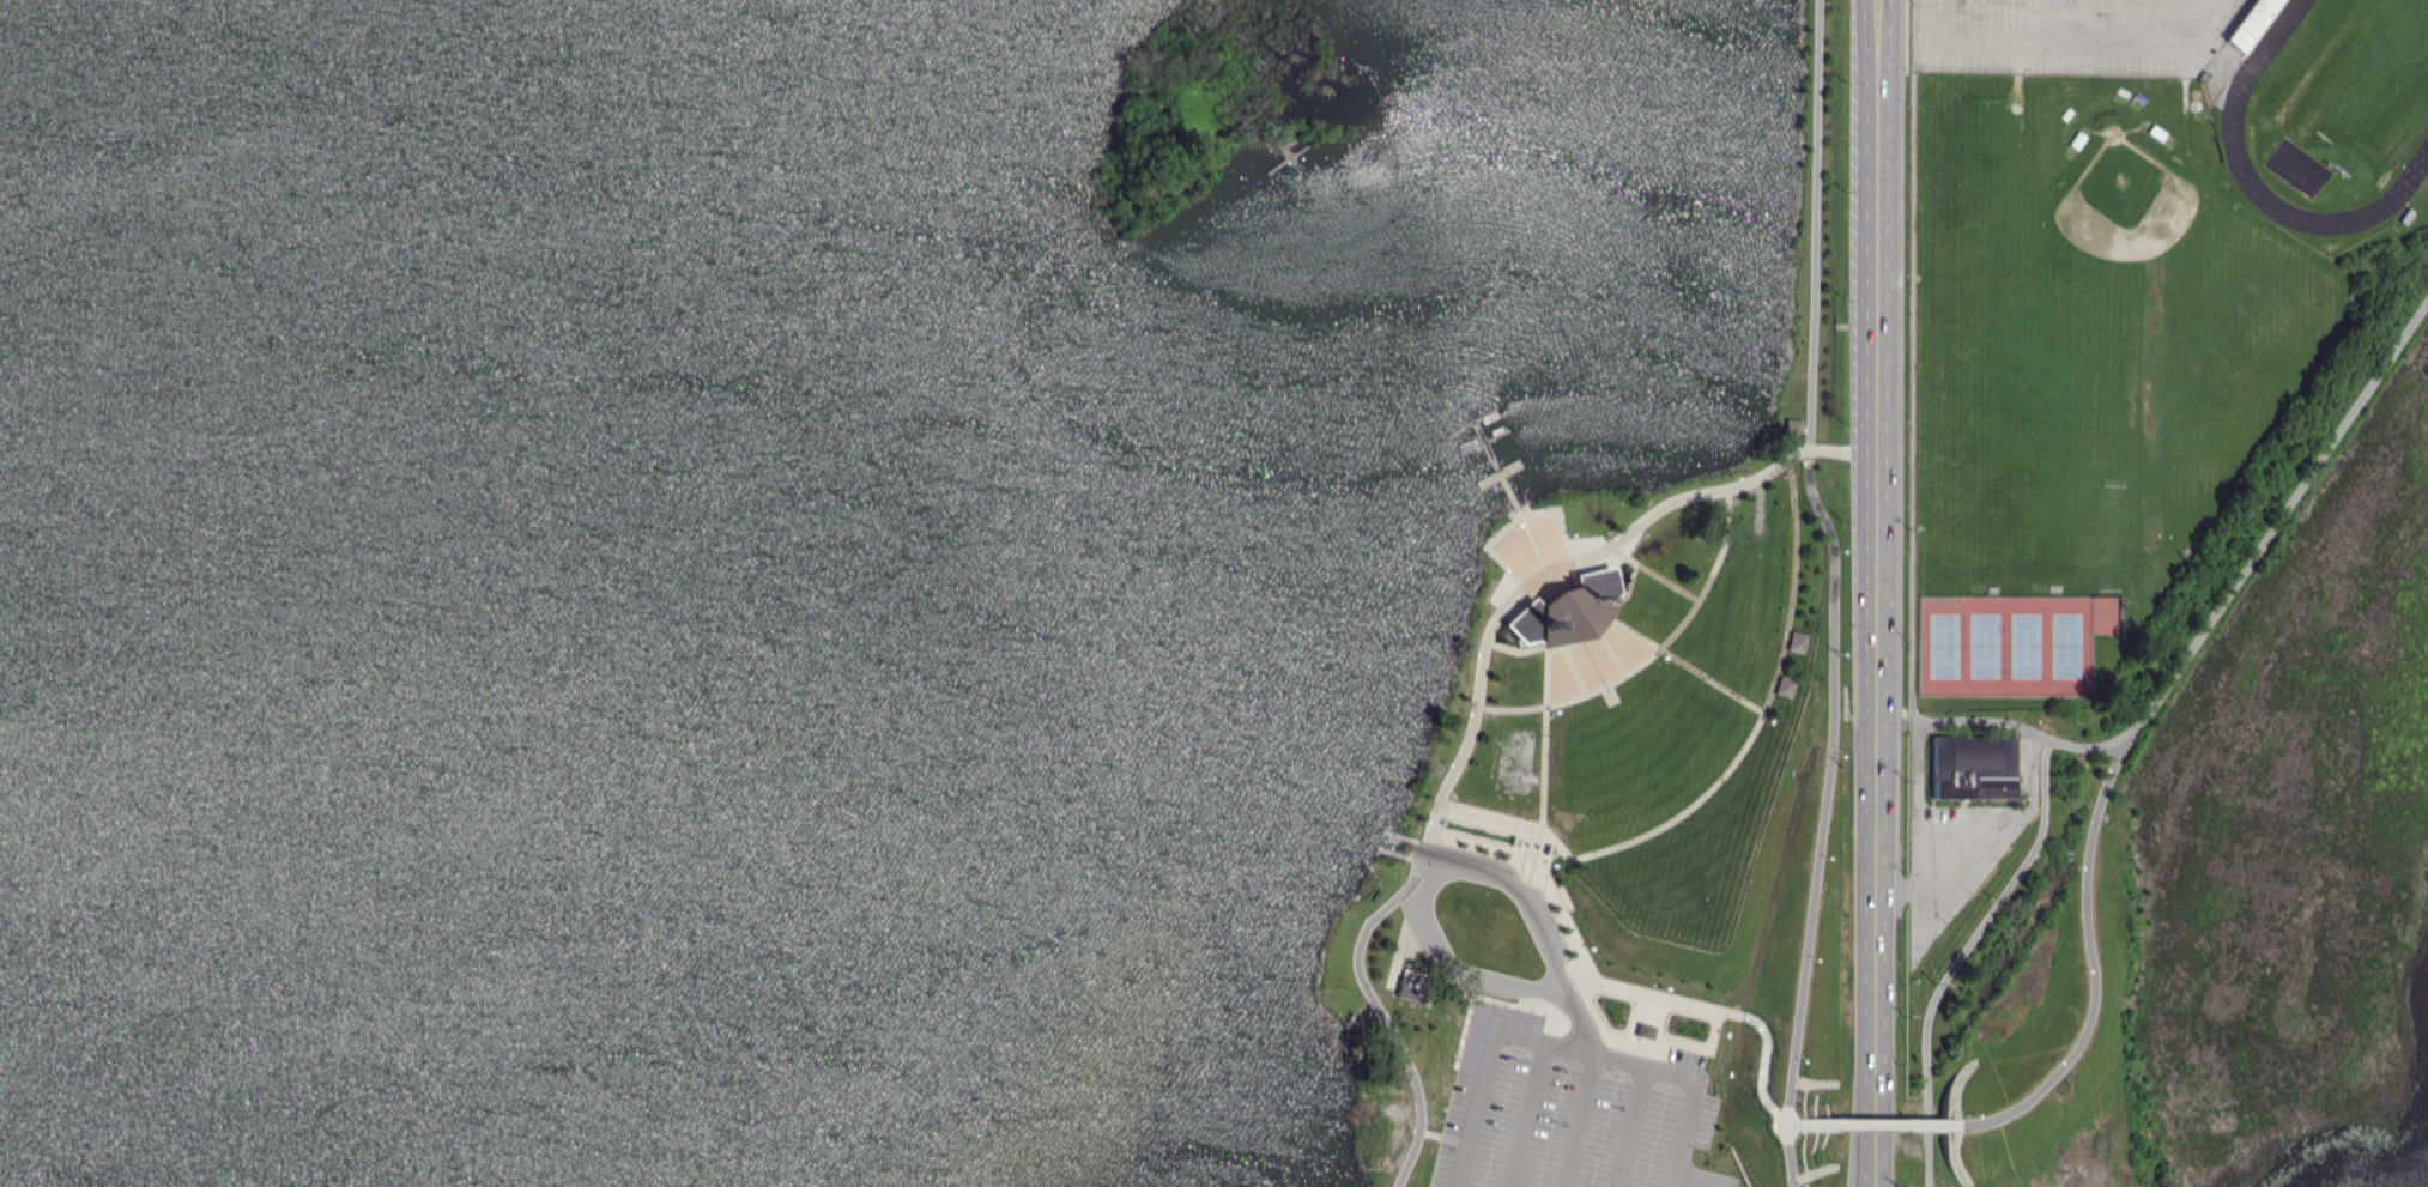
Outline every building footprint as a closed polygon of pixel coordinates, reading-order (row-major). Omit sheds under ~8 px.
[(1800,438),(1800,419),(1785,419),(1785,438),(1800,438)] [(1502,620),(1516,637),(1516,642),(1537,638),(1537,643),(1570,632),(1610,606),(1605,600),(1621,589),(1615,581),(1611,563),(1576,568),(1588,586),(1578,586),(1573,577),(1552,583),(1537,601),(1540,611),(1533,613),(1522,600),(1502,620)] [(1785,649),(1801,653),(1806,634),(1789,630),(1785,649)] [(1773,694),(1789,698),(1794,680),(1778,676),(1773,694)] [(1932,737),(1931,798),(2013,799),(2014,738),(1932,737)] [(1418,1000),(1422,980),(1399,977),(1396,997),(1418,1000)]
